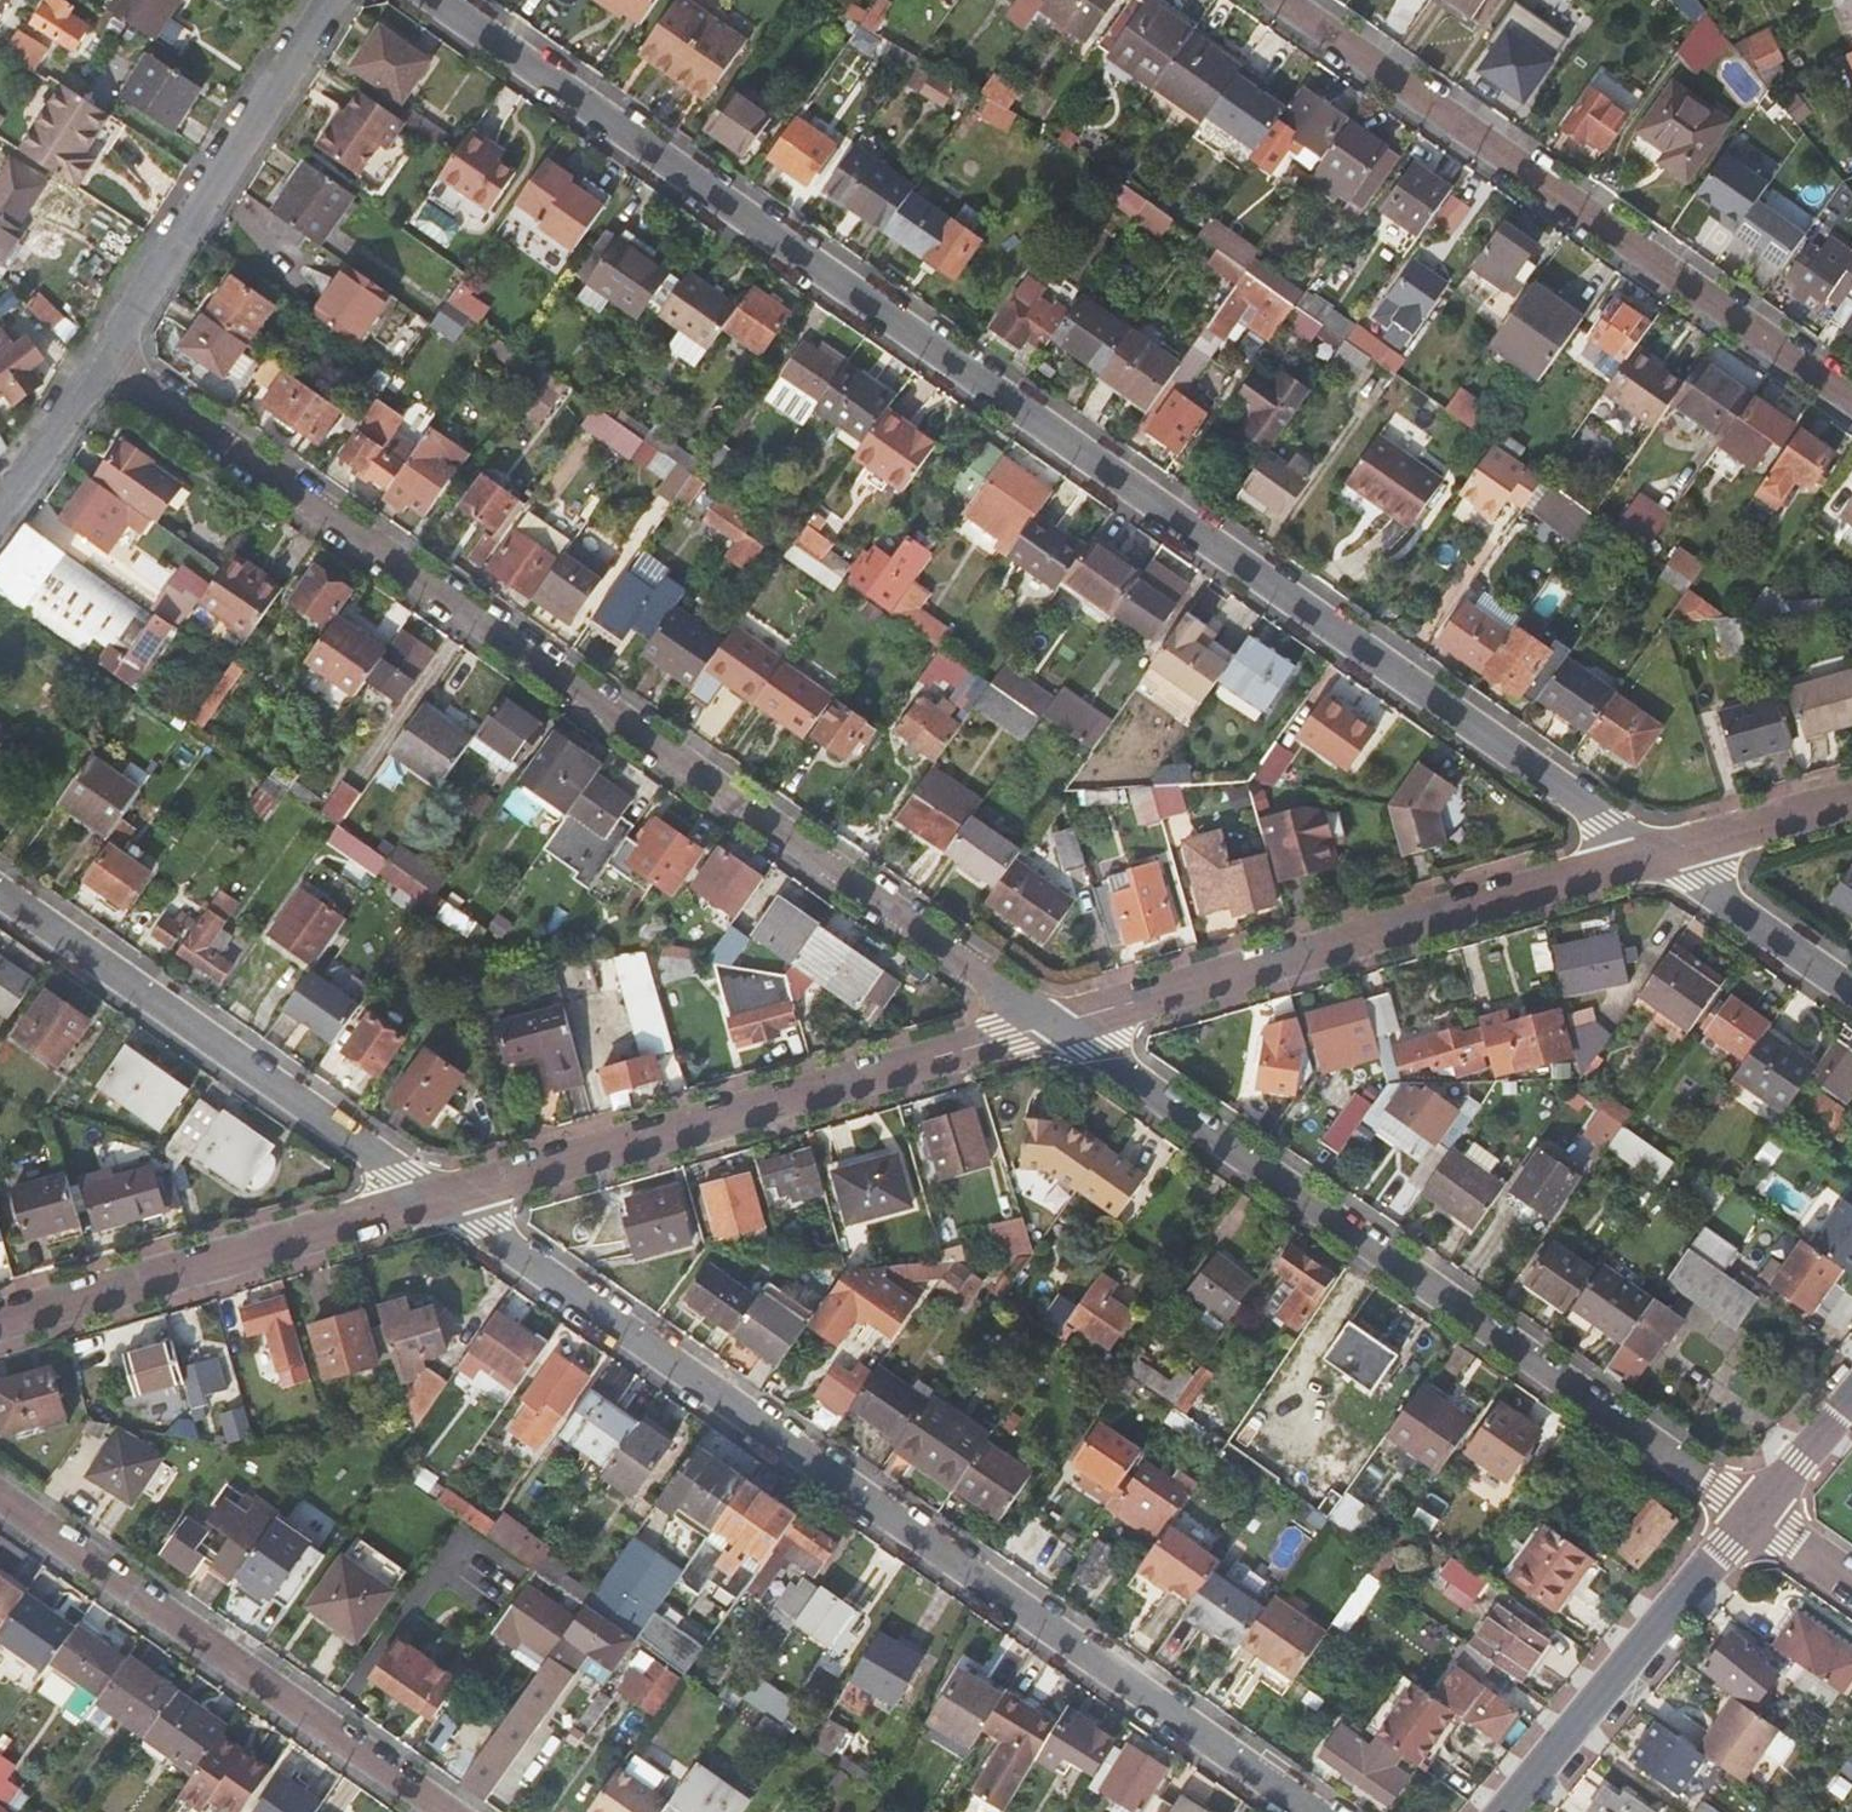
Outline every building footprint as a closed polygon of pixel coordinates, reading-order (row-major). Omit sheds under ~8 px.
[(78,10),(61,0),(60,0),(55,8),(45,2),(33,21),(72,47),(88,24),(75,15),(78,10)] [(155,39),(181,0),(116,0),(110,9),(131,23),(155,39)] [(585,29),(597,37),(609,46),(639,2),(636,0),(578,0),(567,16),(585,29)] [(687,0),(683,0),(643,57),(709,103),(750,45),(687,0)] [(1050,0),(1023,0),(1009,20),(1027,32),(1043,9),(1050,0)] [(1043,9),(1090,43),(1120,0),(1050,0),(1043,9)] [(1156,90),(1192,38),(1151,9),(1152,7),(1141,0),(1135,0),(1100,50),(1156,90)] [(1192,38),(1200,27),(1161,0),(1157,0),(1152,7),(1151,9),(1192,38)] [(1480,30),(1485,21),(1457,0),(1437,0),(1480,30)] [(1485,21),(1500,0),(1457,0),(1485,21)] [(1489,71),(1532,101),(1574,38),(1531,9),(1489,71)] [(1710,12),(1684,49),(1735,101),(1758,70),(1710,12)] [(834,28),(854,41),(863,28),(841,15),(834,28)] [(432,61),(383,26),(354,67),(403,101),(432,61)] [(18,28),(5,47),(36,68),(49,48),(18,28)] [(597,37),(585,29),(579,37),(592,45),(597,37)] [(1787,61),(1773,32),(1752,41),(1765,70),(1787,61)] [(1192,38),(1156,90),(1205,125),(1208,120),(1242,72),(1192,38)] [(941,52),(950,58),(957,48),(947,42),(941,52)] [(950,58),(965,69),(972,59),(973,56),(959,47),(957,48),(950,58)] [(898,61),(913,70),(920,60),(904,50),(898,61)] [(972,59),(965,69),(976,76),(982,65),(972,59)] [(133,104),(174,131),(202,88),(160,62),(133,104)] [(1260,83),(1243,71),(1242,72),(1208,120),(1258,153),(1275,130),(1278,126),(1288,111),(1256,89),(1260,83)] [(1790,76),(1793,83),(1802,78),(1799,72),(1790,76)] [(993,94),(982,114),(1006,127),(1026,89),(995,73),(986,90),(993,94)] [(1825,75),(1810,82),(1816,96),(1831,89),(1825,75)] [(1645,130),(1670,149),(1680,156),(1673,167),(1691,180),(1733,120),(1679,82),(1645,130)] [(112,115),(83,95),(65,83),(49,109),(52,111),(26,151),(80,187),(98,159),(88,153),(112,115)] [(404,120),(362,90),(338,123),(335,121),(317,145),(358,175),(380,145),(386,150),(406,122),(404,120)] [(1631,117),(1594,91),(1567,129),(1589,144),(1593,138),(1607,150),(1631,117)] [(1281,128),(1278,126),(1275,130),(1258,153),(1236,185),(1256,199),(1287,156),(1298,140),(1317,154),(1322,157),(1347,121),(1306,93),(1281,128)] [(735,94),(709,131),(747,156),(772,120),(735,94)] [(404,120),(406,122),(455,157),(464,145),(413,108),(404,120)] [(1377,196),(1404,159),(1354,123),(1325,165),(1358,189),(1360,185),(1377,196)] [(794,124),(767,163),(805,190),(831,151),(794,124)] [(504,156),(472,133),(464,145),(455,157),(442,176),(491,211),(517,176),(500,162),(504,156)] [(1306,169),(1317,154),(1298,140),(1287,156),(1306,169)] [(857,148),(826,192),(886,233),(916,190),(857,148)] [(1680,156),(1670,149),(1663,160),(1673,167),(1680,156)] [(547,158),(500,231),(562,271),(610,198),(547,158)] [(0,176),(0,263),(23,228),(17,222),(43,183),(10,161),(0,176)] [(1423,233),(1455,188),(1420,162),(1387,207),(1423,233)] [(315,167),(281,217),(323,246),(357,197),(315,167)] [(1776,258),(1801,224),(1736,177),(1718,202),(1749,225),(1743,234),(1776,258)] [(1151,203),(1123,183),(1117,191),(1123,196),(1116,206),(1138,221),(1151,203)] [(1236,185),(1230,194),(1250,207),(1256,199),(1236,185)] [(886,233),(943,272),(972,231),(916,190),(886,233)] [(1151,203),(1138,221),(1186,256),(1199,237),(1151,203)] [(1505,222),(1473,268),(1504,291),(1514,278),(1523,284),(1535,268),(1526,262),(1538,246),(1505,222)] [(972,231),(943,272),(957,282),(986,240),(972,231)] [(629,234),(624,241),(656,262),(661,255),(629,234)] [(656,262),(624,241),(592,285),(643,319),(673,274),(656,262)] [(1826,302),(1848,270),(1812,244),(1790,274),(1805,285),(1801,291),(1808,296),(1811,291),(1826,302)] [(1448,283),(1417,260),(1393,293),(1411,306),(1400,320),(1414,330),(1448,283)] [(353,267),(317,318),(360,347),(394,297),(353,267)] [(1261,337),(1272,345),(1287,324),(1299,307),(1249,272),(1235,292),(1260,309),(1254,319),(1267,328),(1261,337)] [(226,275),(200,312),(208,317),(248,345),(274,308),(226,275)] [(662,318),(711,351),(728,327),(741,308),(692,275),(662,318)] [(1523,284),(1514,278),(1504,291),(1513,297),(1523,284)] [(1516,356),(1546,375),(1587,317),(1538,282),(1515,314),(1520,318),(1499,349),(1514,359),(1516,356)] [(771,298),(755,288),(741,308),(728,327),(765,352),(792,314),(783,307),(788,301),(775,292),(771,298)] [(1324,324),(1348,341),(1357,327),(1309,293),(1299,307),(1324,324)] [(1835,319),(1851,331),(1851,294),(1835,319)] [(1029,337),(1047,349),(1055,338),(1068,319),(1056,311),(1050,320),(1017,297),(994,329),(1021,348),(1029,337)] [(1068,319),(1055,338),(1104,372),(1132,332),(1083,299),(1068,319)] [(1637,352),(1656,326),(1620,300),(1585,349),(1612,368),(1621,356),(1630,362),(1637,352)] [(1299,307),(1287,324),(1312,342),(1318,333),(1324,324),(1299,307)] [(248,345),(208,317),(185,351),(225,379),(248,345)] [(1341,351),(1348,341),(1324,324),(1318,333),(1341,351)] [(1230,341),(1211,327),(1183,367),(1174,379),(1193,392),(1230,341)] [(1104,372),(1102,376),(1152,410),(1174,379),(1183,367),(1132,332),(1104,372)] [(1371,352),(1378,341),(1370,336),(1362,347),(1371,352)] [(2,356),(0,357),(0,396),(4,393),(13,406),(41,383),(31,368),(43,358),(27,337),(13,349),(6,340),(0,344),(0,353),(2,356)] [(490,352),(497,357),(506,344),(498,339),(490,352)] [(1355,383),(1372,358),(1348,341),(1341,351),(1330,366),(1355,383)] [(497,357),(539,386),(548,373),(506,344),(497,357)] [(823,402),(845,372),(807,346),(786,376),(823,402)] [(1630,362),(1609,393),(1658,428),(1675,404),(1687,387),(1637,352),(1630,362)] [(1739,418),(1754,396),(1705,361),(1687,387),(1675,404),(1724,439),(1739,418)] [(869,443),(889,414),(898,401),(849,365),(845,372),(823,402),(819,408),(869,443)] [(350,416),(363,425),(378,405),(395,379),(383,371),(350,416)] [(343,411),(290,375),(268,407),(320,444),(343,411)] [(1245,431),(1271,449),(1312,392),(1285,375),(1276,386),(1260,376),(1241,402),(1258,413),(1245,431)] [(542,427),(562,399),(542,387),(523,413),(542,427)] [(1447,411),(1475,430),(1489,411),(1460,391),(1447,411)] [(1151,429),(1181,451),(1206,415),(1177,394),(1151,429)] [(1747,422),(1739,418),(1724,439),(1721,443),(1757,468),(1775,443),(1783,448),(1797,426),(1761,401),(1747,422)] [(363,425),(358,432),(363,436),(346,459),(391,493),(420,452),(393,434),(402,422),(378,405),(363,425)] [(599,408),(585,428),(634,463),(648,442),(599,408)] [(912,487),(941,445),(920,430),(917,434),(889,414),(869,443),(862,453),(912,487)] [(698,477),(706,464),(677,444),(679,441),(659,427),(648,442),(684,467),(698,477)] [(391,493),(386,500),(395,507),(406,492),(418,500),(414,508),(431,520),(463,475),(455,468),(466,452),(435,430),(420,452),(391,493)] [(1836,456),(1802,432),(1763,488),(1784,503),(1799,481),(1813,490),(1836,456)] [(1347,484),(1379,506),(1412,459),(1380,437),(1347,484)] [(123,445),(97,483),(157,524),(170,505),(161,499),(174,479),(123,445)] [(1520,492),(1533,501),(1547,481),(1531,470),(1528,475),(1519,488),(1494,470),(1507,452),(1496,445),(1462,494),(1500,521),(1520,492)] [(964,517),(1004,460),(1005,459),(989,448),(966,479),(961,476),(943,502),(964,517)] [(1271,449),(1237,498),(1264,517),(1271,507),(1281,514),(1318,462),(1301,450),(1292,463),(1271,449)] [(455,468),(463,475),(474,458),(466,452),(455,468)] [(1412,459),(1379,506),(1412,530),(1445,482),(1412,459)] [(998,552),(1009,559),(1012,555),(1041,513),(1054,494),(1004,460),(964,517),(1003,544),(998,552)] [(1528,475),(1531,470),(1518,460),(1515,466),(1528,475)] [(663,495),(678,505),(683,498),(698,477),(684,467),(663,495)] [(709,485),(698,477),(683,498),(694,506),(709,485)] [(1646,550),(1688,491),(1668,477),(1626,536),(1646,550)] [(183,486),(174,479),(161,499),(170,505),(183,486)] [(97,483),(95,481),(67,522),(115,555),(134,527),(155,541),(163,528),(157,524),(97,483)] [(1540,507),(1576,536),(1593,515),(1557,486),(1540,507)] [(406,492),(395,507),(407,516),(414,508),(418,500),(406,492)] [(463,511),(498,535),(510,517),(476,493),(463,511)] [(729,537),(743,517),(721,501),(707,521),(729,537)] [(1842,518),(1850,524),(1851,521),(1851,503),(1842,518)] [(1012,555),(1062,589),(1068,580),(1091,547),(1041,513),(1012,555)] [(754,524),(743,517),(729,537),(740,544),(730,559),(750,572),(769,546),(749,532),(754,524)] [(140,693),(143,688),(183,632),(28,526),(0,563),(0,586),(108,660),(103,667),(140,693)] [(491,571),(537,602),(541,596),(563,565),(517,534),(491,571)] [(474,561),(485,570),(502,546),(491,538),(474,561)] [(1119,612),(1146,573),(1097,539),(1091,547),(1068,580),(1118,614),(1119,612)] [(899,612),(916,587),(938,555),(915,540),(897,564),(878,551),(856,582),(899,612)] [(541,596),(579,623),(615,573),(576,546),(563,565),(541,596)] [(1695,583),(1707,566),(1681,548),(1669,565),(1695,583)] [(832,570),(803,550),(795,561),(824,581),(832,570)] [(236,556),(201,606),(251,640),(282,596),(250,575),(254,569),(236,556)] [(1189,590),(1153,564),(1146,573),(1119,612),(1118,614),(1156,637),(1189,590)] [(285,591),(254,569),(250,575),(282,596),(285,591)] [(190,609),(207,587),(184,570),(168,592),(190,609)] [(326,629),(351,594),(316,571),(292,606),(326,629)] [(632,571),(598,620),(627,640),(634,629),(655,643),(679,609),(692,590),(672,575),(661,590),(632,571)] [(897,615),(946,650),(958,632),(923,607),(930,596),(916,587),(899,612),(897,615)] [(1781,601),(1767,589),(1746,618),(1755,617),(1798,615),(1781,601)] [(1690,591),(1668,623),(1718,620),(1733,619),(1690,591)] [(168,592),(154,611),(177,626),(190,609),(168,592)] [(541,596),(537,602),(575,629),(579,623),(541,596)] [(1798,615),(1851,611),(1851,597),(1781,601),(1798,615)] [(1445,638),(1489,668),(1525,616),(1520,613),(1510,624),(1473,598),(1445,638)] [(655,643),(648,654),(697,688),(728,644),(679,609),(655,643)] [(1209,628),(1191,615),(1165,652),(1144,682),(1194,718),(1222,678),(1231,666),(1198,643),(1209,628)] [(1733,619),(1718,620),(1728,654),(1763,644),(1755,617),(1746,618),(1733,619)] [(339,618),(308,663),(358,698),(390,653),(339,618)] [(1565,660),(1520,628),(1489,670),(1536,702),(1565,660)] [(729,684),(760,706),(789,664),(739,629),(728,644),(697,688),(693,694),(713,708),(729,684)] [(437,655),(408,634),(374,683),(399,702),(414,683),(416,684),(437,655)] [(1297,665),(1253,634),(1231,666),(1222,678),(1268,709),(1297,665)] [(1591,732),(1617,695),(1568,661),(1542,698),(1570,718),(1591,732)] [(206,704),(217,712),(245,671),(234,663),(206,704)] [(789,664),(760,706),(808,740),(838,698),(789,664)] [(1851,723),(1851,671),(1793,688),(1808,736),(1851,723)] [(1067,687),(1049,713),(1087,740),(1105,714),(1067,687)] [(180,714),(193,723),(206,704),(194,695),(180,714)] [(1591,732),(1590,733),(1637,766),(1664,728),(1617,695),(1591,732)] [(898,731),(940,762),(965,726),(923,696),(898,731)] [(1736,765),(1793,749),(1778,697),(1720,714),(1736,765)] [(546,728),(504,698),(479,734),(521,764),(546,728)] [(1542,698),(1538,704),(1566,724),(1570,718),(1542,698)] [(1349,772),(1376,732),(1328,699),(1300,739),(1349,772)] [(1044,719),(1021,702),(1017,709),(1021,712),(1013,723),(1032,736),(1044,719)] [(193,723),(203,730),(217,712),(206,704),(193,723)] [(455,723),(427,704),(423,711),(451,730),(455,723)] [(878,732),(841,706),(818,739),(850,762),(862,746),(867,749),(878,732)] [(451,730),(423,711),(392,754),(441,789),(472,744),(451,730)] [(598,777),(599,775),(580,762),(584,754),(557,735),(523,784),(571,815),(598,777)] [(1274,787),(1297,754),(1277,740),(1254,773),(1274,787)] [(599,775),(604,768),(584,754),(580,762),(599,775)] [(94,758),(64,801),(114,836),(123,822),(144,792),(94,758)] [(1390,806),(1394,821),(1408,857),(1449,844),(1439,812),(1456,786),(1421,762),(1390,806)] [(1099,790),(1115,790),(1125,775),(1115,769),(1099,790)] [(938,773),(920,798),(940,812),(950,797),(947,795),(953,784),(938,773)] [(636,803),(598,777),(571,815),(547,850),(581,874),(576,880),(593,891),(631,836),(637,827),(625,818),(636,803)] [(346,784),(324,815),(341,826),(363,795),(346,784)] [(1155,787),(1164,819),(1187,813),(1179,786),(1155,787)] [(1149,822),(1164,819),(1155,787),(1145,788),(1138,788),(1149,822)] [(904,820),(951,852),(971,824),(959,816),(954,822),(940,812),(920,798),(904,820)] [(58,809),(108,844),(111,839),(114,836),(64,801),(58,809)] [(1264,823),(1280,882),(1303,876),(1301,870),(1322,865),(1335,861),(1342,859),(1338,840),(1351,836),(1344,811),(1311,810),(1264,823)] [(654,817),(638,841),(643,845),(660,821),(654,817)] [(971,824),(951,852),(1000,887),(1020,859),(1024,852),(975,817),(971,824)] [(638,841),(631,836),(593,891),(590,895),(615,912),(635,883),(648,892),(655,883),(672,895),(703,851),(660,821),(643,845),(638,841)] [(114,836),(111,839),(123,847),(135,830),(123,822),(114,836)] [(1066,860),(1085,855),(1075,822),(1057,827),(1066,860)] [(341,826),(333,838),(382,872),(390,861),(341,826)] [(1238,915),(1280,903),(1266,857),(1231,866),(1221,835),(1186,844),(1206,911),(1235,903),(1238,915)] [(130,910),(153,876),(139,866),(146,854),(134,845),(125,855),(115,848),(91,883),(130,910)] [(740,920),(767,881),(728,854),(701,893),(740,920)] [(1095,889),(1112,944),(1132,937),(1133,939),(1177,925),(1158,857),(1132,865),(1135,877),(1095,889)] [(1000,887),(990,901),(1047,940),(1076,899),(1020,859),(1000,887)] [(394,900),(423,920),(432,907),(440,896),(425,885),(390,861),(382,872),(381,874),(403,888),(394,900)] [(1335,861),(1322,865),(1326,878),(1339,874),(1335,861)] [(1829,895),(1851,911),(1851,863),(1829,895)] [(452,903),(440,896),(432,907),(443,915),(452,903)] [(795,967),(823,927),(787,901),(758,940),(795,967)] [(223,982),(234,967),(209,949),(227,920),(213,910),(182,954),(223,982)] [(315,968),(329,947),(286,917),(272,937),(315,968)] [(175,950),(186,934),(168,921),(156,937),(175,950)] [(471,934),(482,942),(490,930),(480,923),(471,934)] [(855,950),(823,927),(795,967),(809,977),(827,990),(855,950)] [(1634,985),(1621,931),(1558,945),(1569,999),(1634,985)] [(1691,1030),(1721,987),(1688,963),(1694,955),(1677,943),(1641,995),(1691,1030)] [(886,972),(855,950),(827,990),(858,1012),(867,1000),(886,972)] [(654,1055),(674,1050),(653,973),(648,954),(613,957),(642,1058),(601,1069),(607,1094),(660,1079),(654,1055)] [(648,954),(653,973),(672,968),(669,957),(648,954)] [(1721,987),(1728,979),(1694,955),(1688,963),(1721,987)] [(38,984),(0,958),(0,1013),(12,1021),(38,984)] [(789,977),(791,983),(794,997),(809,977),(795,967),(787,977),(789,977)] [(363,1007),(312,972),(286,1010),(306,1023),(307,1021),(316,1028),(315,1030),(336,1045),(360,1011),(363,1007)] [(904,985),(886,972),(867,1000),(883,1012),(904,985)] [(790,1002),(795,1000),(794,997),(791,983),(773,988),(774,994),(728,1007),(739,1044),(755,1039),(757,1044),(780,1038),(779,1032),(796,1026),(790,1002)] [(1765,1031),(1771,1022),(1730,993),(1706,1028),(1747,1057),(1765,1031)] [(61,1066),(91,1023),(50,994),(19,1037),(61,1066)] [(1384,994),(1366,999),(1376,1036),(1395,1030),(1384,994)] [(1376,1036),(1366,999),(1311,1017),(1327,1072),(1361,1062),(1356,1042),(1376,1036)] [(1581,1023),(1570,1025),(1581,1079),(1625,1017),(1609,1007),(1586,1039),(1581,1023)] [(559,1092),(585,1085),(564,1008),(498,1027),(508,1064),(536,1056),(534,1049),(545,1045),(548,1053),(559,1092)] [(1572,1054),(1559,1010),(1511,1024),(1508,1012),(1480,1021),(1498,1079),(1514,1074),(1511,1064),(1516,1063),(1518,1070),(1572,1054)] [(336,1045),(332,1051),(344,1059),(347,1055),(381,1078),(405,1042),(360,1011),(336,1045)] [(1308,1051),(1300,1020),(1268,1029),(1254,1088),(1294,1096),(1306,1051),(1308,1051)] [(1802,1043),(1771,1022),(1765,1031),(1796,1052),(1802,1043)] [(1436,1069),(1483,1056),(1476,1033),(1463,1037),(1461,1031),(1396,1049),(1401,1069),(1413,1066),(1415,1071),(1434,1065),(1436,1069)] [(1796,1052),(1765,1031),(1747,1057),(1737,1072),(1787,1108),(1805,1082),(1816,1066),(1796,1052)] [(1836,1037),(1820,1061),(1826,1066),(1814,1082),(1844,1103),(1851,1092),(1851,1048),(1836,1037)] [(536,1056),(548,1053),(545,1045),(534,1049),(536,1056)] [(190,1092),(129,1049),(104,1086),(164,1128),(190,1092)] [(432,1127),(466,1077),(430,1052),(396,1102),(432,1127)] [(1787,1108),(1785,1111),(1825,1138),(1831,1129),(1846,1109),(1805,1082),(1787,1108)] [(1408,1083),(1388,1084),(1379,1097),(1391,1106),(1388,1109),(1449,1154),(1453,1149),(1471,1121),(1427,1090),(1422,1097),(1413,1092),(1410,1097),(1402,1091),(1408,1083)] [(272,1151),(202,1101),(167,1151),(174,1174),(182,1163),(189,1153),(244,1191),(248,1186),(259,1193),(272,1175),(260,1168),(272,1151)] [(1321,1141),(1340,1154),(1364,1119),(1345,1107),(1321,1141)] [(1831,1129),(1841,1137),(1851,1121),(1851,1114),(1846,1109),(1831,1129)] [(947,1179),(992,1164),(976,1111),(929,1125),(947,1179)] [(1083,1187),(1122,1214),(1149,1175),(1109,1147),(1110,1143),(1089,1130),(1087,1132),(1076,1124),(1060,1122),(1060,1119),(1030,1116),(1026,1165),(1051,1167),(1080,1188),(1083,1187)] [(1601,1144),(1614,1126),(1605,1120),(1591,1137),(1601,1144)] [(1624,1126),(1610,1145),(1661,1180),(1674,1161),(1624,1126)] [(1481,1146),(1471,1161),(1496,1178),(1506,1163),(1481,1146)] [(1449,1154),(1423,1191),(1477,1229),(1507,1186),(1496,1178),(1471,1161),(1453,1149),(1449,1154)] [(824,1181),(816,1151),(765,1165),(772,1188),(800,1181),(801,1187),(824,1181)] [(1579,1178),(1540,1151),(1509,1196),(1525,1207),(1532,1199),(1553,1214),(1579,1178)] [(913,1205),(898,1154),(837,1171),(851,1222),(913,1205)] [(174,1174),(178,1191),(189,1187),(182,1163),(174,1174)] [(1747,1187),(1758,1171),(1750,1167),(1739,1181),(1747,1187)] [(167,1214),(154,1169),(107,1182),(109,1188),(91,1193),(102,1232),(167,1214)] [(30,1241),(46,1236),(83,1226),(68,1176),(15,1192),(30,1241)] [(770,1242),(751,1177),(706,1191),(722,1243),(748,1234),(749,1248),(770,1242)] [(639,1261),(690,1245),(682,1215),(686,1214),(678,1188),(629,1203),(635,1221),(627,1223),(639,1261)] [(1811,1245),(1842,1267),(1851,1274),(1851,1204),(1844,1198),(1811,1245)] [(953,1216),(933,1222),(940,1247),(961,1240),(953,1216)] [(997,1255),(1033,1251),(1029,1216),(993,1219),(997,1255)] [(1689,1246),(1719,1267),(1722,1265),(1734,1248),(1704,1225),(1689,1246)] [(50,1247),(86,1237),(83,1226),(46,1236),(50,1247)] [(1809,1312),(1842,1267),(1811,1245),(1804,1240),(1772,1286),(1809,1312)] [(1531,1277),(1567,1303),(1592,1267),(1556,1242),(1531,1277)] [(1668,1276),(1692,1293),(1705,1274),(1711,1278),(1719,1267),(1689,1246),(1668,1276)] [(1276,1315),(1296,1329),(1333,1276),(1291,1248),(1275,1271),(1297,1286),(1276,1315)] [(1252,1282),(1220,1255),(1204,1274),(1200,1271),(1185,1288),(1203,1304),(1195,1315),(1212,1330),(1252,1282)] [(987,1281),(955,1260),(938,1284),(970,1305),(987,1281)] [(1602,1264),(1574,1304),(1624,1339),(1652,1299),(1602,1264)] [(1736,1323),(1758,1293),(1719,1267),(1711,1278),(1705,1274),(1692,1293),(1736,1323)] [(874,1268),(852,1270),(816,1323),(842,1340),(863,1309),(896,1332),(919,1299),(874,1268)] [(692,1303),(736,1333),(753,1307),(738,1297),(744,1288),(717,1269),(692,1303)] [(1117,1285),(1102,1274),(1082,1304),(1096,1315),(1085,1331),(1111,1349),(1135,1314),(1110,1297),(1117,1285)] [(1562,1309),(1567,1303),(1531,1277),(1527,1283),(1562,1309)] [(1624,1339),(1605,1365),(1619,1375),(1637,1351),(1646,1357),(1662,1335),(1679,1311),(1656,1293),(1652,1299),(1624,1339)] [(406,1295),(378,1303),(384,1324),(393,1353),(401,1379),(418,1375),(417,1370),(424,1369),(422,1357),(446,1350),(434,1304),(412,1310),(406,1295)] [(736,1333),(781,1365),(807,1328),(761,1296),(753,1307),(736,1333)] [(300,1359),(290,1324),(284,1300),(242,1311),(248,1336),(266,1331),(276,1366),(300,1359)] [(1096,1315),(1082,1304),(1070,1321),(1085,1331),(1096,1315)] [(364,1310),(355,1313),(358,1322),(367,1319),(364,1310)] [(1679,1311),(1662,1335),(1670,1338),(1685,1316),(1679,1311)] [(379,1357),(370,1328),(367,1319),(358,1322),(355,1313),(313,1326),(328,1377),(380,1361),(379,1357)] [(546,1350),(496,1314),(471,1350),(475,1353),(467,1362),(480,1372),(484,1367),(517,1391),(546,1350)] [(1373,1393),(1398,1355),(1350,1321),(1324,1358),(1373,1393)] [(393,1353),(384,1324),(370,1328),(379,1357),(393,1353)] [(879,1337),(856,1372),(870,1381),(879,1367),(894,1347),(879,1337)] [(184,1384),(173,1343),(122,1356),(133,1396),(184,1384)] [(1096,1364),(1114,1376),(1121,1365),(1124,1361),(1107,1349),(1096,1364)] [(1619,1375),(1629,1382),(1646,1357),(1637,1351),(1619,1375)] [(1124,1361),(1121,1365),(1126,1369),(1176,1404),(1183,1394),(1128,1355),(1124,1361)] [(820,1393),(848,1413),(851,1407),(870,1381),(856,1372),(842,1361),(820,1393)] [(189,1387),(185,1388),(191,1411),(202,1407),(199,1398),(219,1392),(211,1363),(184,1370),(189,1387)] [(1203,1364),(1183,1394),(1176,1404),(1186,1411),(1214,1371),(1203,1364)] [(536,1449),(587,1378),(570,1367),(538,1411),(529,1405),(510,1431),(536,1449)] [(851,1407),(902,1442),(930,1402),(879,1367),(870,1381),(851,1407)] [(407,1399),(415,1428),(448,1382),(428,1368),(407,1399)] [(1176,1404),(1126,1369),(1117,1381),(1167,1417),(1176,1404)] [(49,1431),(70,1425),(54,1372),(0,1388),(0,1416),(5,1435),(18,1431),(46,1422),(49,1431)] [(1441,1470),(1473,1425),(1422,1388),(1390,1434),(1441,1470)] [(610,1468),(642,1424),(602,1396),(571,1440),(610,1468)] [(930,1472),(956,1490),(961,1483),(984,1449),(948,1424),(952,1418),(930,1402),(902,1442),(901,1444),(934,1467),(930,1472)] [(1509,1479),(1543,1430),(1504,1403),(1470,1451),(1509,1479)] [(1228,1441),(1186,1411),(1176,1404),(1167,1417),(1220,1454),(1228,1441)] [(223,1421),(229,1447),(253,1445),(245,1414),(223,1421)] [(676,1438),(646,1417),(642,1424),(671,1444),(676,1438)] [(21,1439),(49,1431),(46,1422),(18,1431),(21,1439)] [(91,1424),(84,1433),(103,1440),(113,1427),(91,1424)] [(671,1444),(642,1424),(610,1468),(640,1489),(671,1444)] [(1088,1474),(1116,1494),(1138,1462),(1142,1455),(1102,1428),(1076,1466),(1088,1474)] [(134,1507),(165,1463),(123,1434),(91,1477),(134,1507)] [(984,1499),(980,1505),(1004,1522),(1034,1477),(988,1444),(984,1449),(961,1483),(984,1499)] [(747,1484),(697,1449),(665,1494),(715,1529),(747,1484)] [(1105,1512),(1103,1513),(1154,1550),(1170,1526),(1189,1499),(1138,1462),(1116,1494),(1105,1512)] [(1077,1491),(1105,1512),(1116,1494),(1088,1474),(1077,1491)] [(748,1482),(747,1484),(715,1529),(691,1564),(689,1567),(739,1601),(747,1589),(797,1518),(748,1482)] [(956,1490),(953,1495),(976,1511),(980,1505),(984,1499),(961,1483),(956,1490)] [(438,1503),(463,1520),(487,1537),(498,1523),(448,1489),(438,1503)] [(213,1563),(236,1579),(278,1520),(255,1504),(249,1512),(228,1497),(210,1521),(232,1537),(213,1563)] [(287,1517),(323,1542),(337,1521),(301,1497),(287,1517)] [(1638,1565),(1677,1519),(1655,1499),(1616,1545),(1638,1565)] [(498,1523),(487,1537),(518,1558),(534,1533),(505,1513),(498,1523)] [(835,1546),(797,1518),(747,1589),(763,1600),(791,1561),(813,1576),(835,1546)] [(202,1579),(208,1571),(213,1563),(196,1551),(210,1533),(188,1519),(164,1552),(202,1579)] [(1164,1580),(1194,1601),(1216,1569),(1222,1561),(1170,1526),(1154,1550),(1139,1571),(1160,1585),(1164,1580)] [(1587,1559),(1544,1528),(1510,1577),(1554,1608),(1587,1559)] [(593,1597),(586,1607),(637,1642),(655,1616),(689,1567),(691,1564),(641,1530),(593,1597)] [(1093,1592),(1116,1558),(1098,1547),(1075,1580),(1093,1592)] [(359,1641),(392,1592),(343,1558),(308,1605),(359,1641)] [(208,1571),(230,1586),(236,1579),(213,1563),(208,1571)] [(1476,1599),(1488,1583),(1467,1568),(1464,1566),(1452,1581),(1476,1599)] [(273,1622),(301,1582),(290,1574),(279,1588),(250,1568),(229,1598),(259,1619),(262,1614),(273,1622)] [(1216,1631),(1239,1648),(1243,1642),(1268,1605),(1216,1569),(1194,1601),(1182,1618),(1202,1631),(1207,1625),(1216,1631)] [(553,1583),(586,1607),(593,1597),(560,1574),(553,1583)] [(26,1599),(0,1581),(0,1637),(26,1599)] [(796,1624),(819,1592),(805,1582),(801,1588),(795,1584),(768,1621),(789,1635),(796,1624)] [(859,1617),(821,1590),(819,1592),(796,1624),(841,1654),(851,1640),(847,1637),(859,1617)] [(561,1621),(572,1606),(553,1593),(542,1607),(561,1621)] [(1243,1642),(1295,1678),(1328,1632),(1275,1595),(1268,1605),(1243,1642)] [(0,1637),(49,1673),(55,1664),(77,1633),(28,1597),(26,1599),(0,1637)] [(500,1625),(518,1638),(534,1616),(516,1602),(500,1625)] [(462,1785),(484,1801),(491,1796),(587,1660),(595,1648),(620,1665),(637,1642),(586,1607),(565,1638),(549,1660),(462,1785)] [(1492,1660),(1518,1679),(1543,1642),(1495,1607),(1468,1644),(1492,1660)] [(1776,1646),(1806,1667),(1840,1691),(1851,1673),(1851,1651),(1798,1614),(1776,1646)] [(637,1642),(686,1676),(704,1651),(655,1616),(637,1642)] [(500,1625),(493,1635),(511,1648),(518,1638),(500,1625)] [(1211,1638),(1216,1631),(1207,1625),(1202,1631),(1211,1638)] [(535,1650),(549,1660),(565,1638),(551,1628),(535,1650)] [(80,1629),(77,1633),(55,1664),(85,1684),(66,1709),(87,1724),(91,1718),(129,1664),(80,1629)] [(1716,1678),(1713,1682),(1737,1698),(1750,1708),(1776,1678),(1749,1654),(1753,1648),(1735,1632),(1734,1634),(1727,1629),(1699,1662),(1716,1678)] [(922,1657),(880,1634),(854,1679),(898,1702),(922,1657)] [(1492,1660),(1468,1644),(1462,1640),(1450,1655),(1480,1676),(1492,1660)] [(446,1675),(399,1641),(372,1679),(420,1713),(446,1675)] [(595,1648),(587,1660),(612,1677),(620,1665),(595,1648)] [(653,1715),(678,1680),(642,1654),(631,1669),(636,1673),(621,1693),(653,1715)] [(133,1659),(129,1664),(91,1718),(108,1729),(118,1715),(150,1738),(180,1695),(181,1693),(133,1659)] [(1459,1715),(1494,1740),(1515,1709),(1454,1667),(1432,1696),(1453,1711),(1459,1715)] [(1840,1691),(1806,1667),(1796,1681),(1829,1705),(1840,1691)] [(986,1729),(1005,1697),(965,1672),(933,1724),(974,1748),(986,1729)] [(1064,1715),(1014,1682),(1009,1691),(1059,1723),(1064,1715)] [(1390,1747),(1415,1764),(1453,1711),(1432,1696),(1414,1683),(1375,1737),(1390,1747)] [(1318,1697),(1304,1686),(1294,1699),(1309,1710),(1318,1697)] [(603,1689),(584,1717),(593,1724),(612,1696),(603,1689)] [(1009,1691),(1005,1697),(986,1729),(1005,1740),(974,1793),(1003,1811),(1004,1811),(1036,1760),(1059,1723),(1009,1691)] [(225,1727),(180,1695),(150,1738),(195,1771),(225,1727)] [(1750,1708),(1737,1698),(1700,1749),(1706,1754),(1744,1781),(1767,1749),(1781,1729),(1750,1708)] [(1069,1707),(1064,1715),(1059,1723),(1036,1760),(1074,1783),(1086,1764),(1095,1770),(1116,1736),(1069,1707)] [(1415,1764),(1422,1769),(1459,1715),(1453,1711),(1415,1764)] [(789,1730),(768,1716),(756,1732),(777,1746),(789,1730)] [(817,1749),(888,1796),(891,1787),(845,1757),(838,1752),(853,1726),(837,1716),(817,1749)] [(1700,1749),(1660,1721),(1633,1759),(1679,1791),(1706,1754),(1700,1749)] [(838,1752),(845,1757),(861,1731),(853,1726),(838,1752)] [(1794,1739),(1781,1729),(1767,1749),(1780,1758),(1794,1739)] [(231,1811),(246,1811),(274,1772),(224,1739),(182,1798),(203,1811),(208,1806),(222,1805),(231,1811)] [(1415,1764),(1390,1747),(1381,1760),(1353,1739),(1335,1765),(1401,1811),(1405,1811),(1420,1789),(1405,1779),(1415,1764)] [(1114,1747),(1092,1784),(1121,1802),(1114,1811),(1142,1811),(1167,1772),(1129,1747),(1125,1754),(1114,1747)] [(2,1804),(14,1788),(4,1781),(14,1765),(0,1755),(0,1803),(2,1804)] [(1843,1768),(1851,1774),(1851,1756),(1843,1768)] [(752,1803),(698,1764),(673,1801),(689,1811),(746,1811),(752,1803)] [(591,1811),(665,1811),(671,1803),(621,1768),(591,1811)] [(327,1803),(288,1776),(263,1811),(320,1811),(327,1803)] [(14,1788),(2,1804),(9,1809),(20,1793),(14,1788)] [(1628,1793),(1622,1799),(1608,1789),(1592,1811),(1656,1811),(1628,1793)] [(974,1793),(963,1811),(1003,1811),(974,1793)] [(1180,1798),(1171,1811),(1204,1811),(1180,1798)] [(828,1811),(811,1799),(802,1811),(828,1811)] [(1695,1811),(1714,1811),(1701,1803),(1695,1811)]
